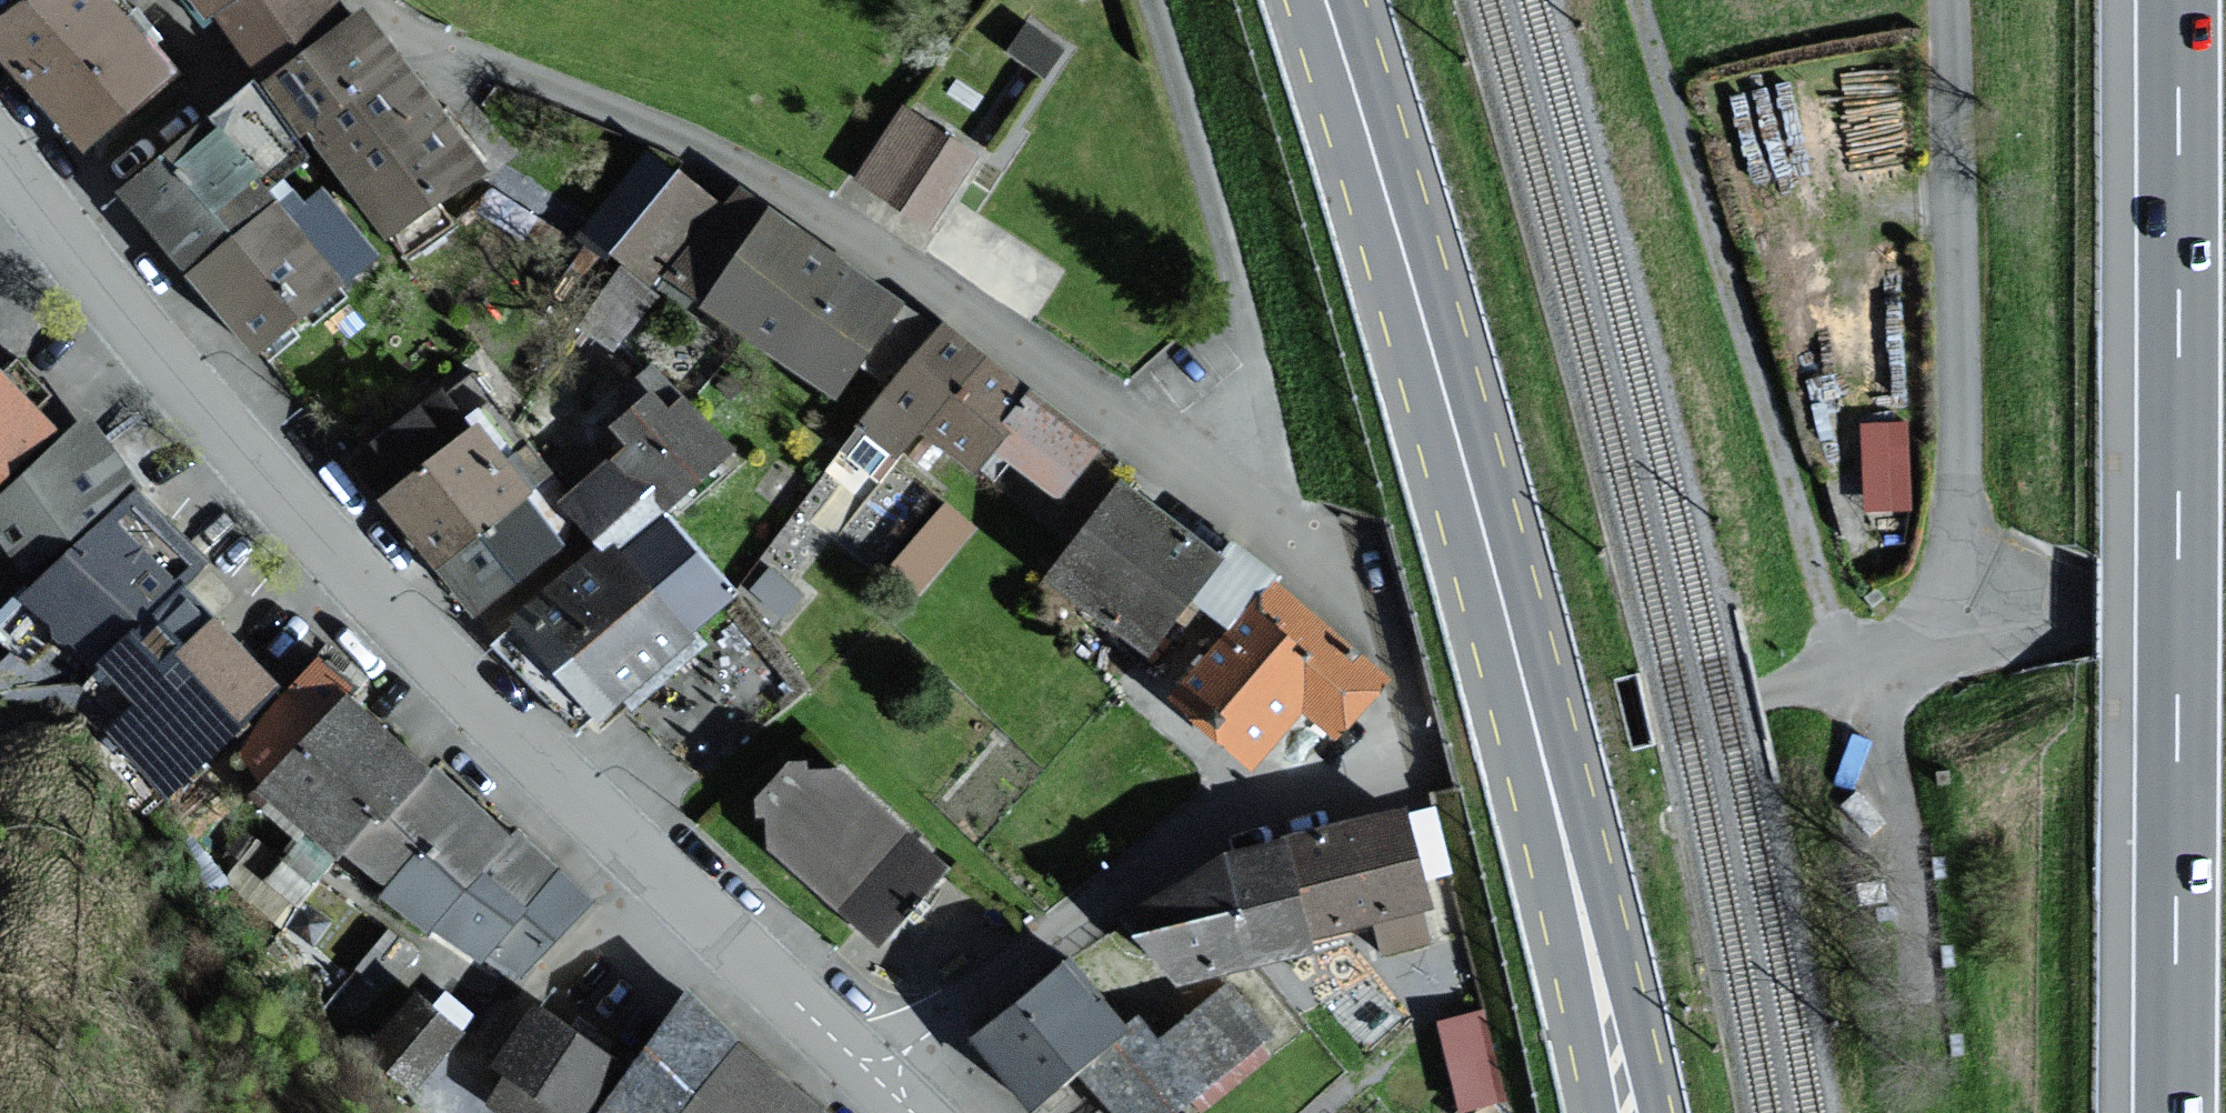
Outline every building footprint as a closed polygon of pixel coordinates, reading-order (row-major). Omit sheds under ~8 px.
[(7,31),(99,141),(184,71),(124,0),(44,0),(7,31)] [(276,80),(358,18),(344,0),(204,0),(212,10),(219,5),(276,80)] [(313,129),(319,124),(330,138),(403,233),(492,165),(456,117),(435,90),(398,42),(372,7),(358,18),(276,80),(313,129)] [(319,124),(313,129),(276,80),(140,184),(203,267),(294,198),(286,187),(279,177),(330,138),(319,124)] [(978,154),(911,110),(865,179),(932,223),(978,154)] [(659,276),(724,201),(691,173),(684,180),(653,154),(587,231),(614,254),(622,245),(659,276)] [(748,188),(682,275),(716,300),(781,213),(748,188)] [(264,347),(355,277),(294,198),(203,267),(264,347)] [(901,384),(940,332),(781,213),(716,300),(844,396),(870,361),(901,384)] [(870,462),(892,479),(932,427),(989,351),(948,321),(940,332),(901,384),(852,449),(870,462)] [(1072,491),(1109,441),(989,351),(932,427),(985,467),(1005,441),(1072,491)] [(0,361),(0,496),(67,436),(0,361)] [(622,544),(734,447),(664,367),(644,384),(655,397),(627,421),(647,443),(582,499),(622,544)] [(397,493),(394,495),(450,564),(547,486),(494,421),(485,429),(453,390),(369,458),(397,493)] [(1906,406),(1859,407),(1861,501),(1908,500),(1906,406)] [(93,424),(0,506),(0,519),(11,531),(42,566),(141,478),(111,444),(93,424)] [(1134,482),(1064,573),(1162,646),(1231,555),(1134,482)] [(922,581),(971,508),(938,485),(889,559),(922,581)] [(562,505),(547,486),(450,564),(495,619),(592,541),(562,505)] [(36,592),(71,625),(173,520),(146,494),(88,554),(80,546),(36,592)] [(210,555),(173,520),(71,625),(65,631),(101,667),(210,555)] [(526,620),(608,717),(743,603),(673,520),(623,562),(612,548),(526,620)] [(1234,636),(1187,689),(1266,758),(1315,701),(1345,728),(1389,677),(1285,587),(1239,640),(1234,636)] [(180,789),(289,682),(200,591),(124,665),(157,698),(123,731),(180,789)] [(252,750),(283,776),(354,691),(361,683),(330,657),(252,750)] [(283,776),(276,784),(354,849),(392,804),(402,812),(442,764),(354,691),(283,776)] [(802,758),(758,806),(792,837),(782,848),(861,920),(882,938),(948,865),(847,774),(835,788),(802,758)] [(524,831),(523,832),(442,764),(402,812),(392,804),(354,849),(397,886),(434,842),(481,882),(496,865),(539,901),(567,868),(524,831)] [(1443,904),(1416,806),(1305,837),(1332,937),(1386,922),(1394,950),(1437,938),(1429,908),(1443,904)] [(1332,937),(1305,837),(1242,855),(1142,909),(1194,975),(1270,954),(1332,937)] [(481,882),(434,842),(397,886),(393,891),(440,931),(449,920),(492,956),(500,946),(531,973),(598,893),(567,868),(539,901),(496,865),(481,882)] [(995,1040),(1049,1101),(1090,1065),(1133,1112),(1173,1112),(1195,1093),(1207,1106),(1269,1052),(1261,1043),(1268,1036),(1227,990),(1169,1041),(1150,1019),(1138,1029),(1080,964),(995,1040)] [(425,1078),(469,1030),(427,992),(383,1040),(425,1078)] [(749,1039),(701,1002),(613,1112),(690,1112),(749,1039)] [(542,1007),(508,1061),(523,1071),(502,1103),(518,1112),(590,1112),(624,1060),(542,1007)] [(1501,1096),(1482,1014),(1448,1022),(1467,1103),(1501,1096)] [(749,1039),(690,1112),(840,1112),(841,1112),(749,1039)]
